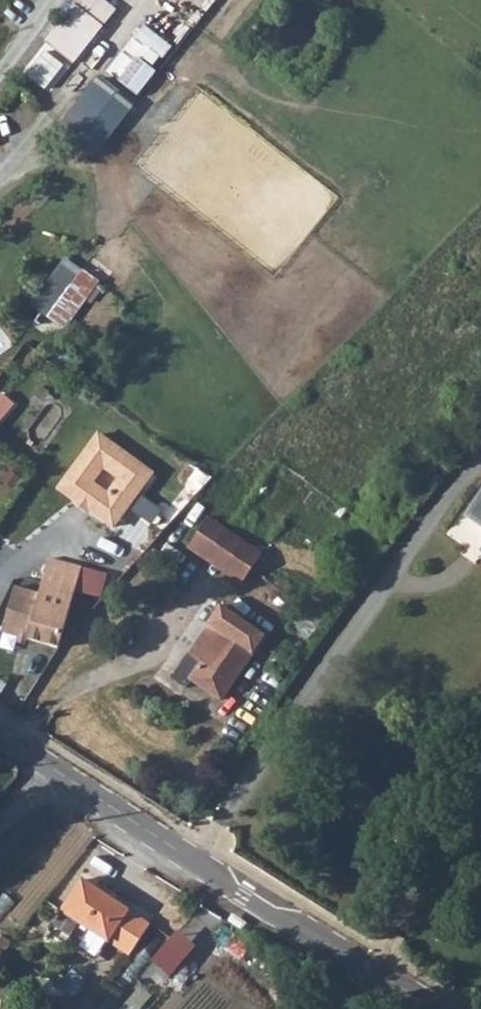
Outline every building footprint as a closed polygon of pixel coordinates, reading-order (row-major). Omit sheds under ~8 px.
[(43,42),(73,64),(114,10),(101,0),(75,0),(43,42)] [(89,83),(53,133),(91,158),(127,111),(89,83)] [(33,303),(69,328),(103,280),(67,255),(33,303)] [(17,402),(2,391),(0,393),(0,426),(17,402)] [(154,473),(100,433),(61,486),(114,527),(154,473)] [(467,515),(480,525),(480,495),(467,515)] [(187,549),(238,584),(261,553),(208,519),(187,549)] [(81,567),(49,557),(38,592),(13,585),(0,628),(0,629),(56,646),(57,643),(81,567)] [(169,676),(186,688),(192,680),(220,699),(263,637),(218,606),(169,676)] [(84,879),(62,911),(109,941),(130,910),(84,879)] [(151,923),(130,910),(109,941),(129,955),(151,923)] [(70,937),(85,948),(95,935),(79,924),(70,937)]
